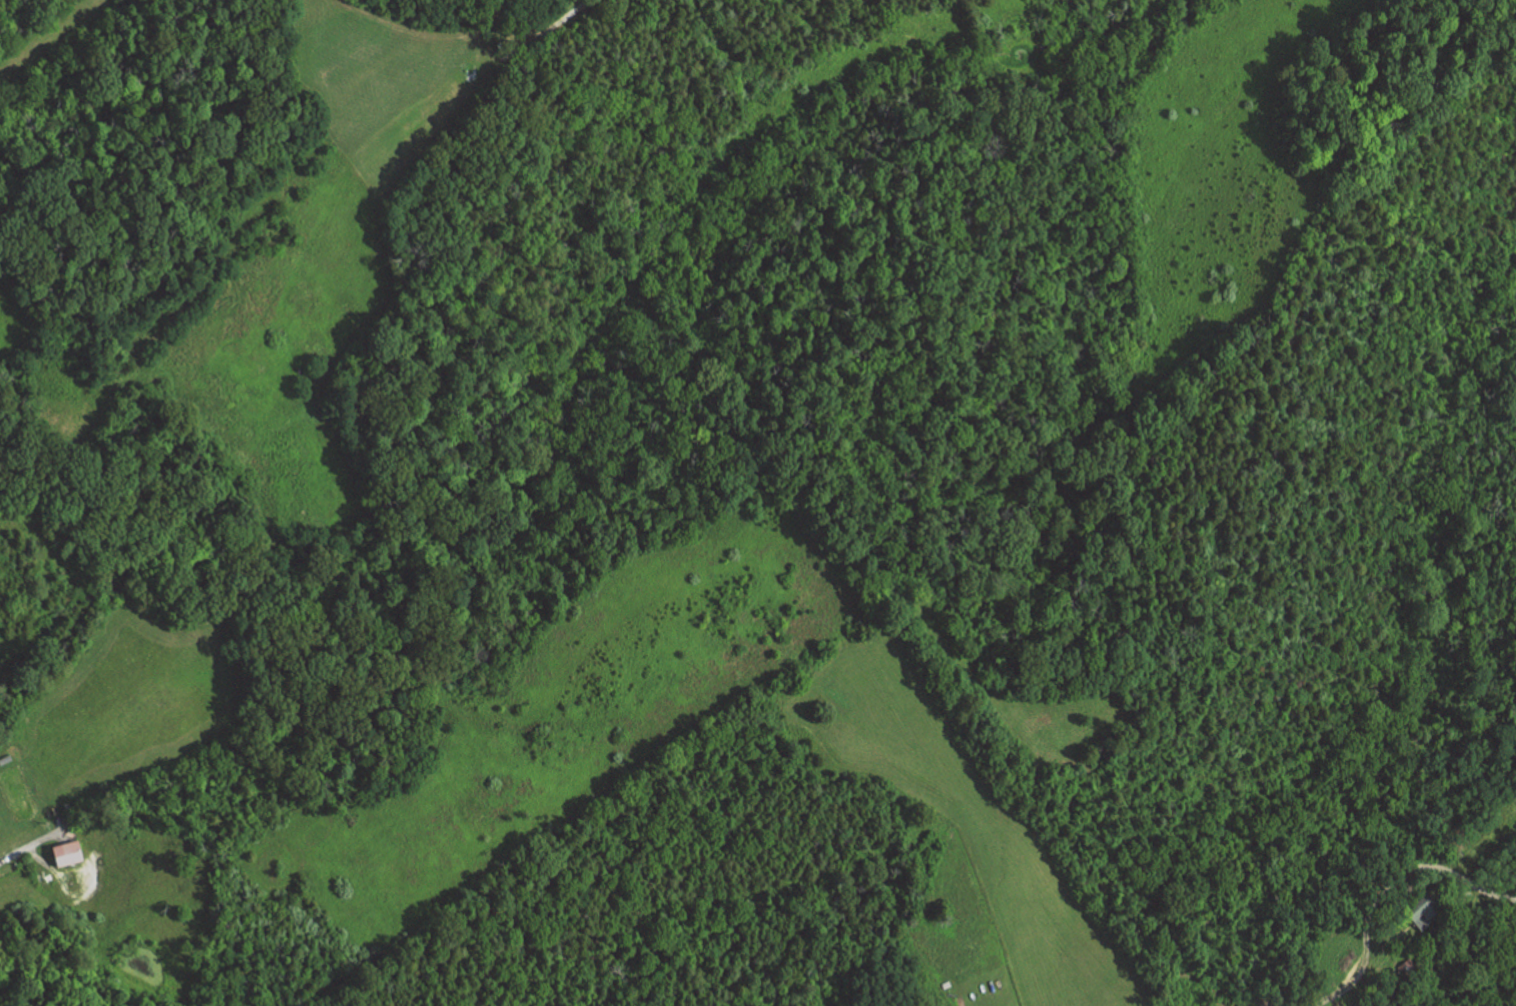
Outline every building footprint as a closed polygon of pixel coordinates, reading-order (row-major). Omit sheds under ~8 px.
[(55,848),(61,868),(86,861),(80,840),(55,848)]
